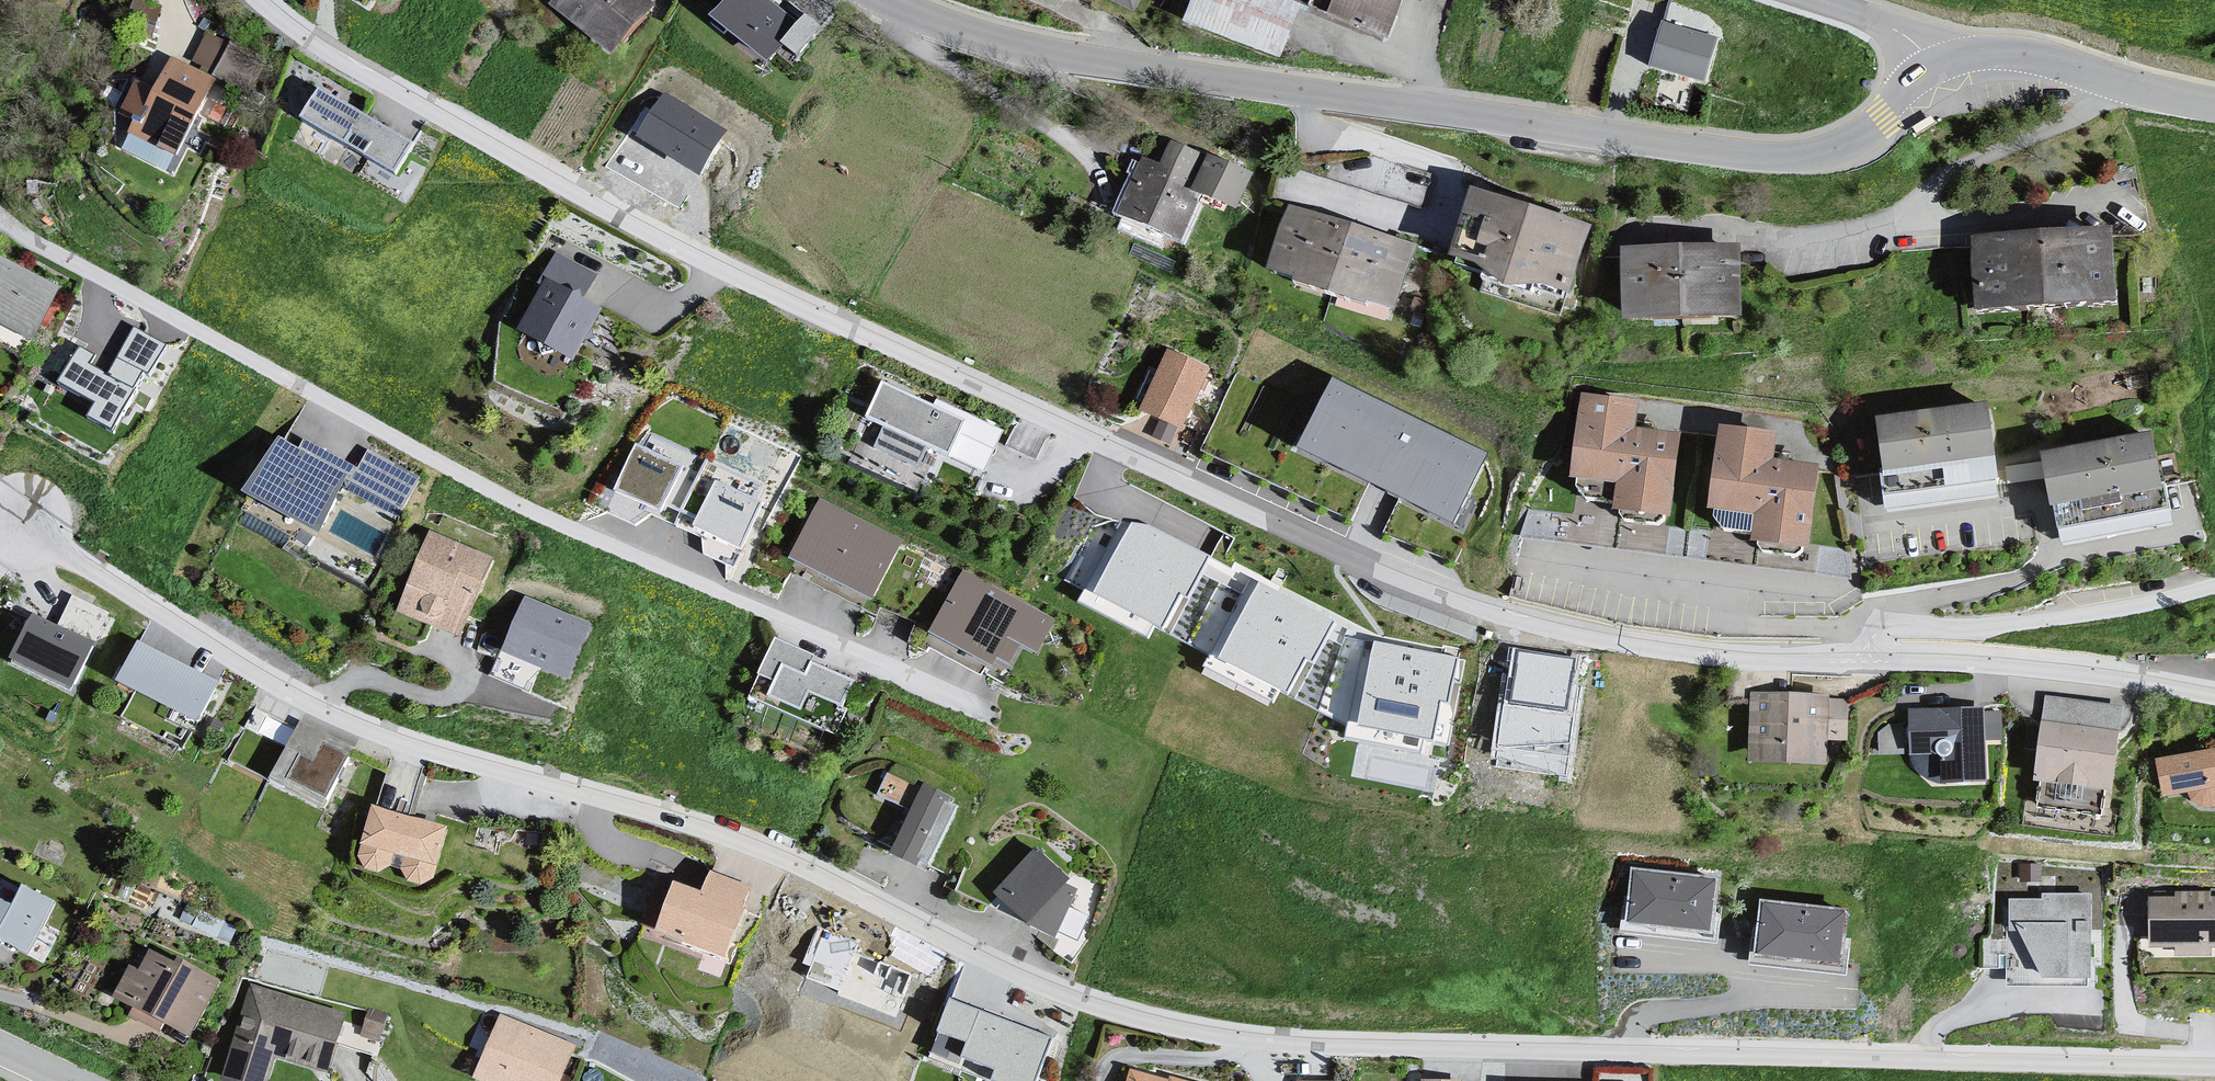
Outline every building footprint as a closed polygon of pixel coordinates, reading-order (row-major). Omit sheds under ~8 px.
[(552,4),(611,56),(654,8),(645,0),(556,0),(552,4)] [(767,0),(729,0),(714,19),(772,64),(781,53),(793,62),(820,28),(805,16),(793,20),(767,0)] [(1137,0),(1104,0),(1130,14),(1137,0)] [(1312,0),(1196,0),(1185,27),(1281,66),(1304,8),(1309,7),(1312,0)] [(1309,7),(1330,16),(1337,0),(1312,0),(1309,7)] [(1330,16),(1391,43),(1411,0),(1337,0),(1330,16)] [(235,82),(254,51),(211,25),(192,56),(235,82)] [(1664,25),(1650,73),(1706,89),(1720,41),(1664,25)] [(208,85),(164,62),(151,86),(130,76),(111,108),(124,116),(121,135),(152,150),(168,124),(181,130),(208,85)] [(311,91),(296,118),(388,180),(408,147),(311,91)] [(724,132),(665,95),(640,135),(699,172),(712,152),(724,132)] [(1167,141),(1152,168),(1158,179),(1180,193),(1197,155),(1167,141)] [(1201,156),(1180,193),(1228,213),(1247,178),(1201,156)] [(1137,159),(1107,217),(1169,242),(1192,201),(1180,193),(1158,179),(1156,171),(1152,168),(1137,159)] [(1476,196),(1457,261),(1491,271),(1487,285),(1533,299),(1536,291),(1574,302),(1595,232),(1476,196)] [(1288,205),(1266,274),(1396,315),(1418,246),(1288,205)] [(2106,229),(1974,237),(1979,309),(2111,300),(2106,229)] [(1738,247),(1624,249),(1625,314),(1739,312),(1738,247)] [(0,261),(0,327),(35,345),(63,295),(0,261)] [(547,281),(518,334),(574,365),(603,312),(547,281)] [(92,352),(79,345),(57,386),(95,406),(88,418),(113,432),(144,374),(150,377),(167,345),(135,328),(109,376),(86,363),(92,352)] [(1204,375),(1161,353),(1130,409),(1172,434),(1204,375)] [(1492,457),(1335,384),(1301,456),(1458,529),(1492,457)] [(876,385),(848,438),(923,477),(934,460),(958,423),(927,409),(876,385)] [(1645,405),(1578,397),(1567,483),(1581,485),(1599,487),(1598,493),(1610,495),(1607,517),(1674,526),(1686,438),(1641,433),(1645,405)] [(932,401),(927,409),(958,423),(934,460),(973,475),(998,431),(932,401)] [(1991,410),(1879,425),(1890,503),(2002,488),(1991,410)] [(1785,440),(1724,431),(1712,515),(1758,522),(1755,544),(1810,552),(1822,474),(1781,468),(1785,440)] [(705,460),(653,435),(645,452),(638,449),(617,493),(663,514),(667,506),(680,512),(705,460)] [(2154,438),(2041,462),(2052,513),(2125,498),(2126,504),(2166,496),(2154,438)] [(280,442),(246,499),(315,540),(348,483),(400,513),(419,480),(370,452),(358,472),(305,441),(298,452),(280,442)] [(754,502),(762,485),(710,461),(685,514),(698,520),(694,528),(740,549),(761,505),(754,502)] [(816,500),(787,561),(870,602),(899,541),(816,500)] [(1153,527),(1123,524),(1083,606),(1149,638),(1154,628),(1164,633),(1182,597),(1189,601),(1212,555),(1153,527)] [(493,560),(428,534),(396,611),(461,637),(493,560)] [(964,571),(929,637),(1009,678),(1024,648),(1037,655),(1056,619),(964,571)] [(1337,623),(1250,579),(1204,668),(1272,702),(1279,687),(1292,694),(1307,664),(1314,668),(1337,623)] [(59,628),(34,615),(11,663),(73,692),(110,615),(74,598),(59,628)] [(585,625),(526,600),(505,648),(534,660),(564,673),(585,625)] [(745,681),(763,691),(775,670),(796,679),(804,666),(812,658),(765,638),(745,681)] [(1460,658),(1364,641),(1346,739),(1421,753),(1424,736),(1437,739),(1443,706),(1451,707),(1460,658)] [(222,684),(139,642),(117,687),(200,728),(222,684)] [(763,691),(758,699),(826,735),(838,712),(830,710),(846,683),(804,666),(796,679),(775,670),(763,691)] [(1828,698),(1750,694),(1746,761),(1826,765),(1827,741),(1845,742),(1847,704),(1830,703),(1828,698)] [(2123,709),(2045,700),(2035,784),(2114,793),(2123,709)] [(1985,710),(1909,710),(1909,758),(1915,767),(1926,778),(1939,786),(1986,785),(1985,710)] [(355,749),(298,721),(268,781),(325,810),(355,749)] [(2156,763),(2162,801),(2189,799),(2205,811),(2214,809),(2214,753),(2156,763)] [(878,790),(907,804),(917,783),(888,769),(878,790)] [(949,796),(925,784),(892,851),(917,863),(919,858),(928,862),(955,806),(946,802),(949,796)] [(446,828),(372,806),(360,842),(363,843),(358,856),(366,868),(378,872),(391,864),(393,853),(406,857),(401,868),(407,880),(422,884),(432,875),(446,828)] [(1035,851),(998,891),(1031,921),(1057,931),(1074,891),(1059,884),(1064,877),(1035,851)] [(1721,883),(1630,872),(1623,930),(1714,941),(1721,883)] [(748,888),(711,873),(705,889),(703,894),(674,884),(657,929),(723,954),(748,888)] [(19,889),(9,910),(0,906),(0,951),(28,965),(56,907),(19,889)] [(2143,899),(2143,947),(2169,947),(2169,957),(2204,957),(2204,951),(2214,951),(2214,899),(2207,899),(2206,892),(2167,892),(2167,899),(2143,899)] [(2040,900),(2004,899),(2003,990),(2089,991),(2091,896),(2041,896),(2040,900)] [(1852,915),(1759,904),(1752,958),(1845,969),(1852,915)] [(858,943),(820,929),(808,961),(816,963),(811,976),(841,987),(839,993),(894,1013),(909,973),(876,961),(854,953),(858,943)] [(189,1042),(218,987),(153,952),(141,974),(131,969),(113,1002),(189,1042)] [(252,986),(221,1080),(272,1080),(280,1056),(332,1073),(350,1018),(252,986)] [(939,1030),(968,1040),(962,1055),(995,1067),(994,1078),(1001,1080),(1031,1080),(1048,1034),(999,1017),(950,999),(939,1030)] [(493,1017),(463,1080),(554,1080),(568,1049),(493,1017)] [(1129,1080),(1177,1080),(1132,1070),(1129,1080)]
